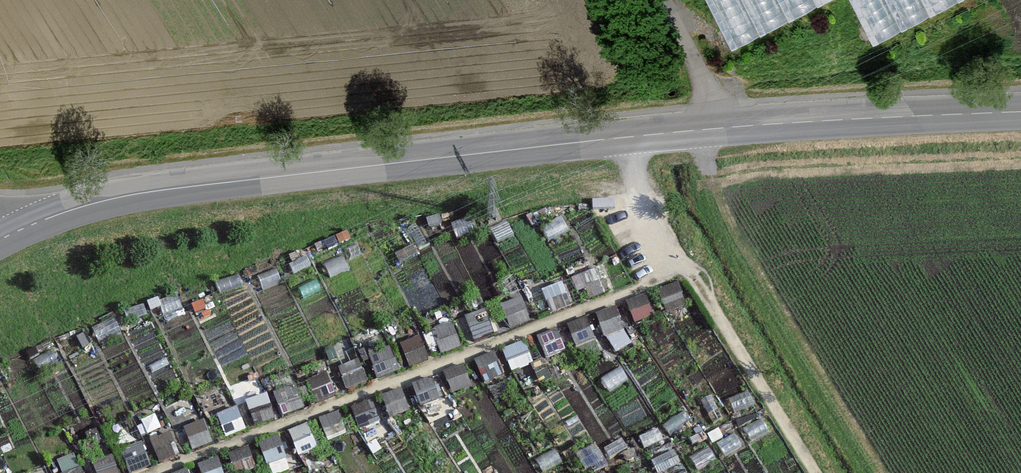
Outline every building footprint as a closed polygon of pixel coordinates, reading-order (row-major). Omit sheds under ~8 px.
[(732,49),(827,0),(707,0),(732,49)] [(874,44),(960,0),(851,0),(874,44)] [(560,216),(541,226),(549,242),(568,232),(560,216)] [(469,217),(451,225),(457,239),(475,232),(469,217)] [(505,223),(491,230),(495,240),(509,233),(505,223)] [(569,236),(552,243),(555,251),(573,243),(569,236)] [(356,244),(343,250),(347,260),(361,254),(356,244)] [(341,256),(323,264),(329,278),(347,271),(341,256)] [(307,257),(289,265),(293,275),(311,267),(307,257)] [(275,269),(257,276),(263,290),(281,282),(275,269)] [(601,270),(580,279),(589,301),(610,292),(601,270)] [(238,273),(214,283),(219,296),(243,287),(238,273)] [(204,285),(185,293),(190,306),(209,299),(204,285)] [(561,285),(540,293),(549,315),(570,307),(561,285)] [(677,286),(656,295),(665,317),(686,308),(677,286)] [(177,295),(158,302),(163,316),(182,309),(177,295)] [(645,297),(624,306),(633,328),(654,319),(645,297)] [(521,301),(500,310),(509,332),(530,323),(521,301)] [(144,305),(124,312),(127,323),(147,316),(144,305)] [(617,307),(596,316),(605,338),(626,329),(617,307)] [(486,313),(465,321),(474,343),(495,335),(486,313)] [(115,317),(91,328),(98,344),(122,333),(115,317)] [(587,318),(566,327),(575,349),(596,340),(587,318)] [(454,326),(433,334),(442,356),(463,348),(454,326)] [(556,329),(535,338),(544,360),(565,351),(556,329)] [(421,338),(400,347),(409,369),(430,360),(421,338)] [(525,343),(504,351),(513,373),(534,365),(525,343)] [(390,347),(369,356),(378,378),(399,369),(390,347)] [(53,350),(32,360),(39,375),(60,364),(53,350)] [(494,354),(473,363),(482,385),(503,376),(494,354)] [(0,366),(0,370),(6,383),(30,372),(22,356),(0,366)] [(725,373),(714,357),(702,365),(713,381),(725,373)] [(361,361),(340,369),(349,391),(370,383),(361,361)] [(465,365),(444,374),(453,396),(474,388),(465,365)] [(619,369),(602,380),(610,392),(627,381),(619,369)] [(328,372),(307,381),(316,403),(337,395),(328,372)] [(432,377),(411,385),(420,407),(441,399),(432,377)] [(294,387),(273,396),(282,418),(303,409),(294,387)] [(401,390),(380,398),(389,420),(410,412),(401,390)] [(749,392),(731,400),(737,414),(756,405),(749,392)] [(723,419),(711,396),(702,401),(714,424),(723,419)] [(266,398),(245,406),(254,429),(275,420),(266,398)] [(371,401),(351,409),(360,431),(381,423),(371,401)] [(235,410),(215,418),(224,440),(245,432),(235,410)] [(338,410),(317,419),(327,441),(347,432),(338,410)] [(683,412),(663,425),(671,437),(691,424),(683,412)] [(760,419),(743,430),(751,442),(768,431),(760,419)] [(203,421),(182,429),(191,452),(212,443),(203,421)] [(309,425),(288,434),(297,456),(318,447),(309,425)] [(657,429),(639,437),(645,450),(663,442),(657,429)] [(169,434),(148,443),(157,465),(178,457),(169,434)] [(733,434),(716,445),(724,458),(741,446),(733,434)] [(278,436),(257,445),(266,467),(287,458),(278,436)] [(621,439),(604,449),(610,460),(628,450),(621,439)] [(121,453),(129,472),(136,472),(151,467),(142,445),(121,453)] [(596,445),(578,454),(584,467),(602,459),(596,445)] [(228,456),(234,472),(250,472),(258,470),(248,448),(228,456)] [(707,449),(690,460),(698,472),(715,461),(707,449)] [(554,450),(536,459),(542,472),(560,464),(554,450)] [(651,462),(657,472),(661,472),(680,464),(673,450),(651,462)] [(92,465),(95,472),(119,472),(113,456),(92,465)] [(197,465),(200,472),(225,472),(218,457),(197,465)]
